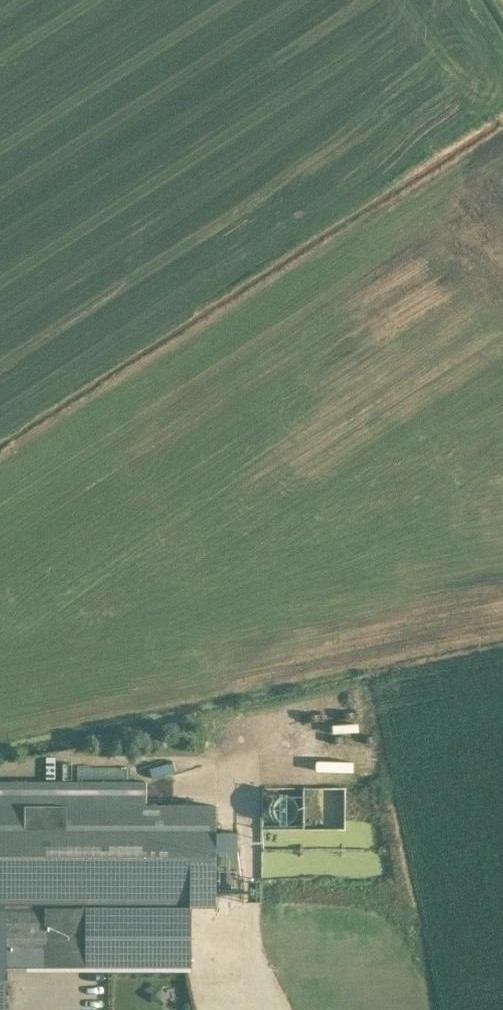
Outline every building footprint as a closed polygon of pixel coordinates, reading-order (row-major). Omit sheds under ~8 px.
[(289,760),(299,771),(312,777),(326,780),(340,777),(353,771),(363,760),(369,747),(370,733),(367,719),(359,706),(348,697),(334,692),(319,692),(305,696),(293,705),(285,718),(282,732),(283,747),(289,760)] [(6,967),(86,967),(192,967),(192,907),(217,907),(217,864),(238,864),(238,852),(238,832),(217,832),(217,805),(147,805),(147,781),(131,781),(131,767),(91,767),(91,765),(78,765),(78,781),(0,781),(0,1009),(6,1009),(6,967)]
